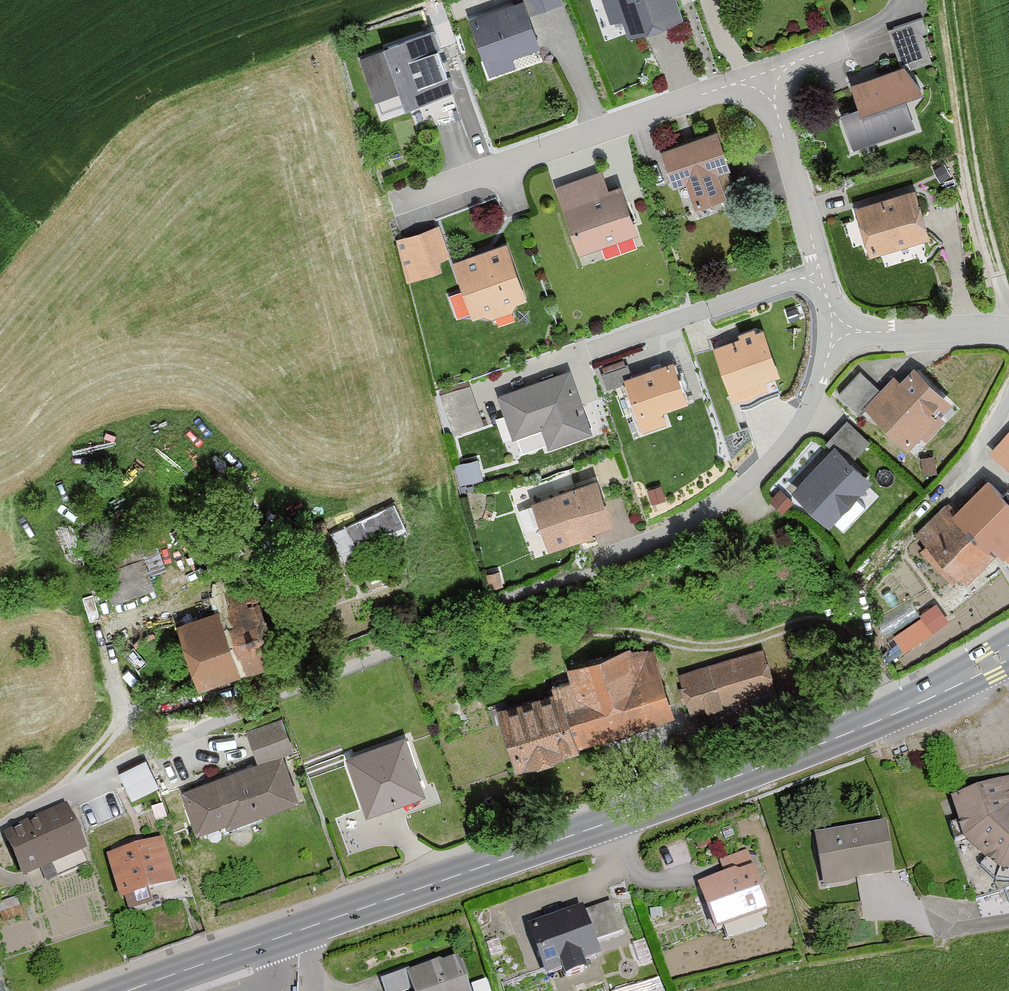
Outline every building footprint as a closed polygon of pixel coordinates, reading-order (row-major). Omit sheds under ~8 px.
[(553,0),(514,0),(520,17),(555,4),(553,0)] [(663,0),(603,0),(616,37),(669,19),(663,0)] [(528,51),(510,3),(459,21),(480,78),(506,69),(503,60),(528,51)] [(895,23),(906,61),(932,53),(921,15),(895,23)] [(443,91),(422,28),(369,46),(371,53),(350,60),(363,99),(382,93),(387,109),(443,91)] [(911,89),(893,64),(839,82),(847,106),(826,113),(839,150),(904,129),(893,95),(911,89)] [(725,191),(705,133),(652,151),(665,189),(676,185),(683,205),(725,191)] [(943,176),(936,165),(927,171),(934,182),(943,176)] [(599,192),(593,175),(545,192),(568,256),(626,235),(610,188),(599,192)] [(916,240),(903,193),(846,208),(860,255),(916,240)] [(442,259),(433,229),(388,244),(401,285),(434,274),(430,262),(442,259)] [(474,316),(487,320),(502,315),(504,304),(516,300),(498,247),(443,265),(462,320),(474,316)] [(769,378),(752,332),(703,349),(719,393),(723,392),(726,400),(758,389),(756,382),(769,378)] [(677,404),(662,363),(614,380),(633,433),(657,424),(652,413),(677,404)] [(942,405),(903,368),(889,382),(883,376),(870,390),(853,374),(831,397),(851,416),(857,410),(897,449),(908,437),(915,444),(938,421),(932,416),(942,405)] [(584,434),(562,372),(491,397),(506,440),(533,430),(540,449),(584,434)] [(861,443),(838,421),(816,445),(820,449),(780,492),(794,505),(791,509),(814,530),(858,483),(840,466),(861,443)] [(1008,462),(1008,426),(991,446),(1008,462)] [(468,483),(466,470),(455,472),(457,484),(468,483)] [(977,479),(941,514),(936,509),(908,535),(918,545),(912,551),(947,587),(983,553),(987,558),(1001,545),(1006,550),(1008,548),(1008,513),(977,479)] [(600,523),(585,480),(520,501),(536,550),(581,536),(579,529),(600,523)] [(657,500),(652,486),(639,491),(644,504),(657,500)] [(784,504),(772,492),(761,503),(773,515),(784,504)] [(348,549),(407,524),(397,499),(338,524),(348,549)] [(494,587),(490,571),(478,574),(482,590),(494,587)] [(240,580),(206,590),(212,611),(164,625),(183,692),(265,669),(240,580)] [(942,602),(894,630),(904,647),(951,619),(942,602)] [(646,655),(621,649),(539,672),(545,694),(487,710),(504,768),(665,722),(646,655)] [(765,694),(755,654),(670,676),(680,716),(765,694)] [(281,752),(270,721),(235,734),(246,762),(167,792),(183,833),(207,824),(209,831),(286,802),(269,756),(281,752)] [(415,791),(398,740),(337,760),(355,811),(415,791)] [(151,791),(138,763),(112,776),(126,803),(151,791)] [(942,803),(953,841),(969,863),(990,875),(1008,881),(1008,783),(942,803)] [(55,809),(0,832),(0,860),(8,880),(73,854),(55,809)] [(874,827),(804,837),(812,891),(883,880),(874,827)] [(706,849),(702,836),(687,842),(691,854),(706,849)] [(162,887),(149,842),(97,857),(110,902),(162,887)] [(716,879),(684,890),(700,937),(754,919),(740,876),(745,874),(739,856),(711,865),(716,879)] [(567,910),(512,930),(531,981),(546,976),(547,979),(566,972),(564,967),(582,961),(578,948),(608,937),(598,908),(569,918),(567,910)] [(443,962),(370,984),(372,990),(452,990),(443,962)]
